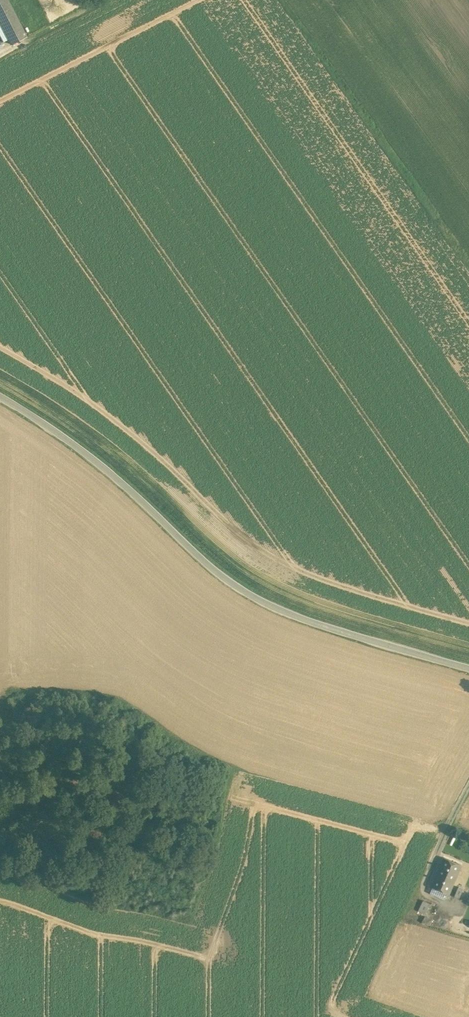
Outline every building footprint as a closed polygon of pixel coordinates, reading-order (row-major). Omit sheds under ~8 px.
[(5,32),(21,23),(8,0),(0,0),(0,22),(5,32)] [(9,39),(5,32),(0,22),(0,35),(3,42),(9,39)] [(21,23),(5,32),(9,39),(11,44),(27,36),(21,23)] [(462,864),(444,857),(432,886),(433,887),(431,892),(445,898),(448,893),(449,893),(462,864)] [(459,886),(455,896),(459,898),(463,888),(459,886)] [(423,898),(419,907),(426,910),(430,901),(423,898)]
